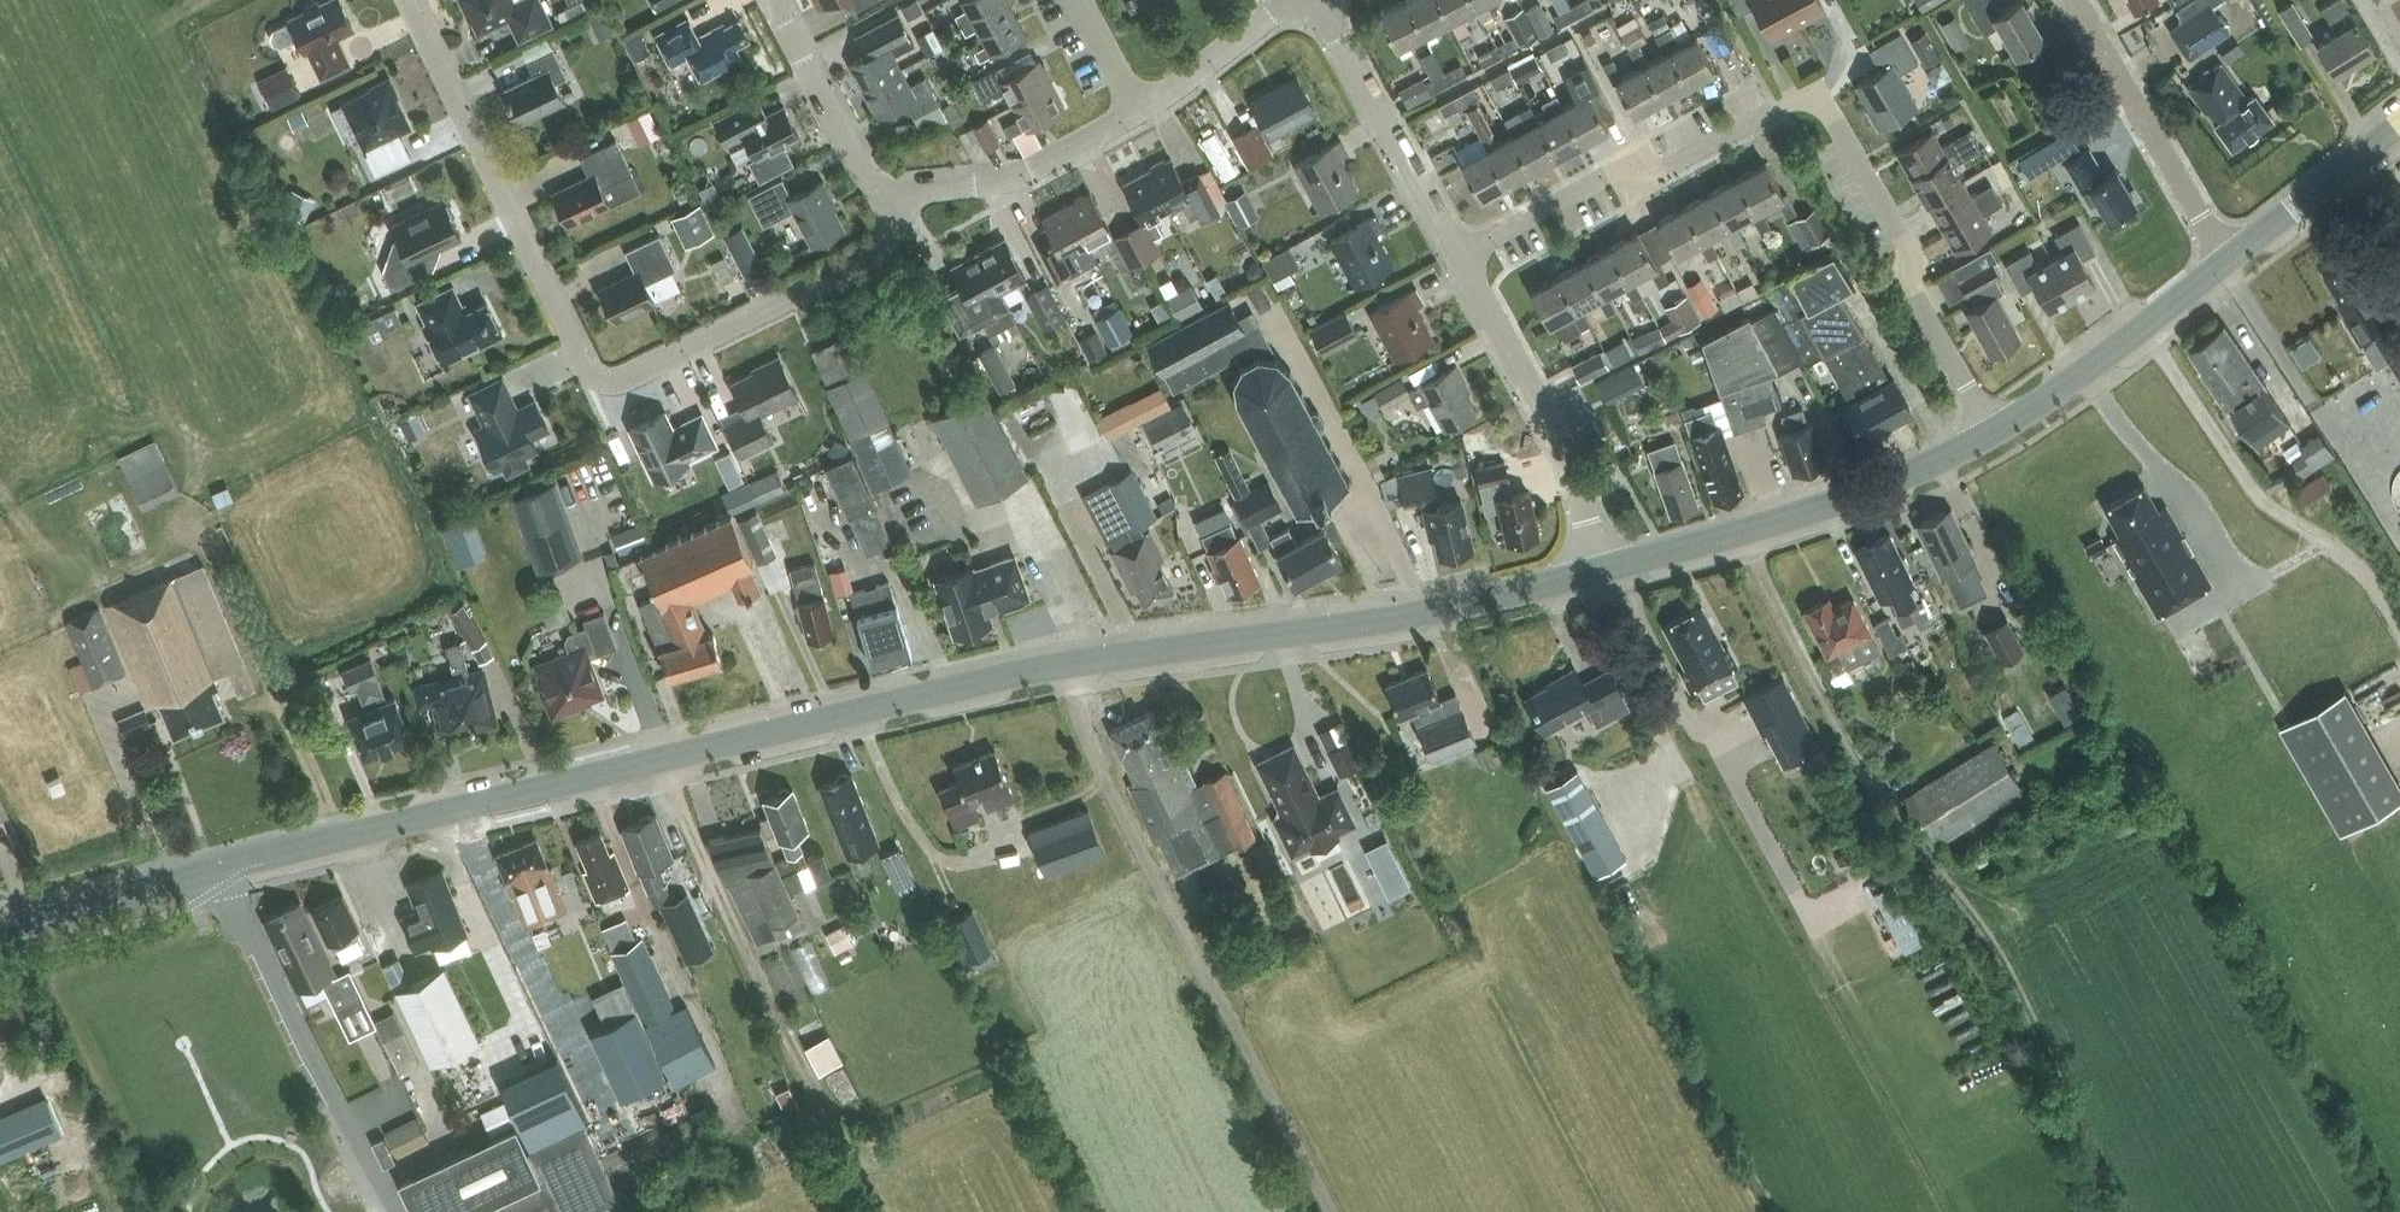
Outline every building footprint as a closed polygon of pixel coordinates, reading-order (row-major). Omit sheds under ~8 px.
[(298,36),(306,51),(309,50),(315,62),(314,62),(322,78),(350,64),(343,48),(342,49),(337,36),(353,28),(340,0),(332,0),(324,4),(316,1),(307,5),(305,13),(273,29),(270,35),(274,41),(281,44),(298,36)] [(552,23),(540,0),(518,0),(514,2),(514,0),(460,0),(465,11),(467,10),(478,33),(509,18),(519,39),(552,23)] [(918,0),(912,0),(901,6),(907,19),(924,10),(918,0)] [(1006,0),(961,0),(966,9),(954,15),(960,25),(1006,0)] [(1016,17),(1007,0),(1006,0),(960,25),(965,35),(977,28),(981,36),(1016,17)] [(1407,0),(1402,0),(1379,12),(1402,56),(1413,51),(1408,42),(1424,34),(1407,0)] [(1439,0),(1407,0),(1424,34),(1430,43),(1439,38),(1434,28),(1450,20),(1439,0)] [(1459,37),(1470,31),(1461,14),(1476,7),(1473,0),(1439,0),(1450,20),(1459,37)] [(1476,7),(1481,17),(1489,12),(1484,3),(1488,0),(1473,0),(1476,7)] [(1570,5),(1576,16),(1593,7),(1589,0),(1581,0),(1570,5)] [(1739,15),(1755,6),(1773,38),(1799,24),(1786,0),(1731,0),(1739,15)] [(1825,10),(1819,0),(1786,0),(1799,24),(1825,10)] [(1922,11),(1940,0),(1916,0),(1922,11)] [(1970,9),(1984,35),(2000,26),(2016,54),(2044,38),(2022,0),(2020,0),(2003,10),(1998,0),(1981,0),(1969,7),(1970,9)] [(2135,10),(2153,0),(2130,0),(2135,10)] [(2219,0),(2189,0),(2175,10),(2178,15),(2178,22),(2169,28),(2190,58),(2229,31),(2211,5),(2219,0)] [(2266,22),(2276,16),(2266,0),(2252,0),(2266,22)] [(2298,45),(2314,36),(2292,0),(2276,10),(2298,45)] [(2317,41),(2335,69),(2338,67),(2339,69),(2350,63),(2348,60),(2373,45),(2345,0),(2332,0),(2322,6),(2336,29),(2317,41)] [(1526,9),(1540,35),(1554,27),(1540,2),(1526,9)] [(1576,16),(1570,5),(1554,14),(1559,24),(1576,16)] [(1521,7),(1506,16),(1522,45),(1538,37),(1521,7)] [(588,15),(600,37),(613,31),(602,8),(588,15)] [(863,89),(901,69),(892,52),(915,39),(899,9),(856,32),(867,54),(849,63),(863,89)] [(1940,23),(1955,48),(1969,40),(1954,15),(1940,23)] [(1016,17),(981,36),(985,44),(974,50),(980,61),(991,55),(991,56),(1027,37),(1016,17)] [(735,46),(748,39),(738,19),(725,26),(723,23),(698,36),(688,18),(656,35),(672,65),(688,56),(702,81),(742,59),(735,46)] [(1656,36),(1665,53),(1683,87),(1714,70),(1696,37),(1680,45),(1671,28),(1656,36)] [(638,29),(625,36),(630,47),(643,40),(638,29)] [(1910,39),(1926,65),(1942,55),(1926,29),(1910,39)] [(1868,109),(1879,128),(1917,106),(1898,74),(1918,63),(1900,32),(1875,47),(1887,67),(1857,85),(1871,108),(1868,109)] [(1513,36),(1495,45),(1501,55),(1518,46),(1513,36)] [(1551,59),(1568,50),(1562,39),(1545,47),(1551,59)] [(1484,65),(1501,55),(1495,45),(1478,54),(1484,65)] [(1634,70),(1652,104),(1683,87),(1665,53),(1648,62),(1639,45),(1630,50),(1639,67),(1634,70)] [(521,122),(564,101),(555,82),(566,76),(553,49),(527,62),(534,75),(504,89),(509,101),(510,100),(521,122)] [(1433,92),(1449,83),(1443,72),(1432,50),(1421,55),(1433,78),(1427,81),(1433,92)] [(1013,103),(1052,83),(1040,59),(1004,77),(998,65),(972,79),(984,102),(1006,90),(1013,103)] [(1613,60),(1603,65),(1613,83),(1616,81),(1634,113),(1652,104),(1634,70),(1622,77),(1613,60)] [(2232,145),(2272,116),(2255,92),(2248,98),(2221,61),(2220,62),(2190,83),(2191,84),(2189,86),(2205,108),(2208,106),(2218,120),(2215,122),(2232,145)] [(1443,72),(1449,83),(1466,75),(1460,64),(1443,72)] [(1609,128),(1590,93),(1600,87),(1588,64),(1566,76),(1578,99),(1564,106),(1564,107),(1583,142),(1609,128)] [(1496,87),(1513,78),(1507,68),(1490,77),(1496,87)] [(901,69),(863,89),(876,114),(905,99),(914,116),(939,103),(925,76),(909,85),(901,69)] [(292,75),(263,88),(272,107),(300,93),(292,75)] [(1432,92),(1423,75),(1400,88),(1408,104),(1428,94),(1432,92)] [(1252,101),(1270,133),(1315,110),(1297,77),(1252,101)] [(376,174),(411,157),(399,131),(409,126),(395,97),(398,96),(390,78),(372,87),(373,90),(345,103),(369,153),(367,155),(376,174)] [(1052,83),(1013,103),(1020,117),(1003,126),(1008,136),(1065,107),(1052,83)] [(1473,86),(1456,95),(1462,105),(1478,97),(1473,86)] [(1546,106),(1535,111),(1534,112),(1557,156),(1583,142),(1564,107),(1564,106),(1556,91),(1542,99),(1546,106)] [(1468,117),(1462,105),(1456,95),(1438,103),(1444,114),(1456,108),(1462,120),(1468,117)] [(744,135),(755,154),(749,157),(760,178),(793,160),(785,143),(799,136),(784,106),(767,114),(758,97),(714,121),(727,144),(744,135)] [(1486,142),(1497,136),(1477,102),(1466,108),(1486,142)] [(1520,108),(1529,126),(1513,134),(1532,170),(1557,156),(1534,112),(1535,111),(1530,102),(1520,108)] [(656,103),(632,114),(644,142),(668,131),(656,103)] [(1428,119),(1425,114),(1413,120),(1422,139),(1446,127),(1440,113),(1428,119)] [(986,148),(1000,140),(986,116),(965,127),(972,140),(979,137),(986,148)] [(1273,153),(1257,123),(1232,136),(1249,166),(1273,153)] [(1436,149),(1467,138),(1463,127),(1432,137),(1436,149)] [(1911,175),(1974,138),(1968,128),(1941,144),(1932,128),(1895,150),(1911,175)] [(2018,159),(2028,176),(2078,147),(2068,130),(2018,159)] [(1513,134),(1488,148),(1487,148),(1507,184),(1532,170),(1513,134)] [(1470,142),(1477,154),(1462,162),(1481,198),(1507,184),(1487,148),(1488,148),(1482,136),(1470,142)] [(1925,200),(1962,179),(1953,164),(1980,148),(1974,138),(1911,175),(1925,200)] [(569,223),(609,204),(601,186),(632,171),(616,139),(580,157),(589,175),(554,192),(569,223)] [(1340,158),(1348,154),(1340,140),(1295,164),(1319,211),(1357,191),(1340,158)] [(2065,160),(2090,203),(2099,199),(2108,215),(2136,198),(2117,166),(2104,173),(2089,146),(2065,160)] [(1224,196),(1211,170),(1184,184),(1171,158),(1147,171),(1168,209),(1181,202),(1190,219),(1198,215),(1201,223),(1221,213),(1215,200),(1224,196)] [(1757,210),(1761,208),(1777,200),(1786,217),(1796,212),(1786,193),(1783,194),(1766,163),(1739,177),(1757,210)] [(1154,216),(1168,209),(1147,171),(1124,183),(1143,221),(1128,229),(1143,258),(1158,250),(1152,239),(1163,233),(1154,216)] [(812,244),(844,227),(831,201),(833,200),(822,180),(792,196),(782,177),(748,195),(763,226),(794,210),(812,244)] [(1757,210),(1739,177),(1712,191),(1731,224),(1735,222),(1751,214),(1760,231),(1770,226),(1761,208),(1757,210)] [(1940,225),(1996,192),(1991,182),(1971,194),(1962,179),(1925,200),(1940,225)] [(282,211),(304,221),(314,199),(292,189),(282,211)] [(1240,226),(1259,215),(1245,189),(1226,199),(1240,226)] [(1731,224),(1712,191),(1686,206),(1705,239),(1709,237),(1724,228),(1734,246),(1744,240),(1735,222),(1731,224)] [(1996,192),(1940,225),(1955,251),(1992,230),(1983,214),(2002,202),(1996,192)] [(1128,265),(1143,258),(1128,229),(1114,237),(1091,193),(1067,205),(1087,244),(1101,237),(1109,252),(1119,247),(1128,265)] [(445,199),(393,224),(399,238),(394,241),(383,271),(392,289),(427,272),(419,255),(462,234),(454,218),(455,213),(452,206),(447,204),(445,199)] [(700,203),(674,216),(689,245),(715,232),(700,203)] [(1087,244),(1067,205),(1043,217),(1054,237),(1038,245),(1056,282),(1096,262),(1087,244)] [(1705,239),(1686,206),(1659,220),(1677,253),(1698,242),(1708,259),(1718,254),(1709,237),(1705,239)] [(1788,221),(1807,255),(1834,240),(1815,206),(1788,221)] [(1355,286),(1393,266),(1376,234),(1383,230),(1376,215),(1330,239),(1355,286)] [(632,244),(665,230),(660,219),(627,233),(632,244)] [(2050,256),(2071,294),(2095,281),(2078,251),(2092,243),(2078,219),(2053,233),(2062,249),(2050,256)] [(745,277),(764,267),(742,226),(724,235),(745,277)] [(1615,245),(1633,278),(1650,269),(1659,287),(1670,281),(1660,262),(1656,264),(1638,232),(1615,245)] [(655,300),(646,283),(677,268),(660,233),(625,250),(636,272),(601,289),(615,319),(655,300)] [(978,252),(1000,292),(1026,278),(1005,238),(978,252)] [(1289,270),(1298,265),(1288,244),(1262,257),(1278,290),(1295,282),(1289,270)] [(1589,259),(1607,292),(1624,283),(1634,300),(1643,295),(1633,278),(1615,245),(1589,259)] [(1994,295),(2003,290),(1995,276),(1999,274),(1992,260),(1996,258),(1989,245),(1951,266),(1965,292),(1976,286),(1983,299),(1966,309),(1991,353),(2018,338),(1994,295)] [(2071,294),(2050,256),(2037,263),(2028,247),(2003,262),(2017,286),(2031,278),(2048,307),(2071,294)] [(1786,318),(1784,319),(1807,364),(1823,355),(1849,402),(1846,404),(1864,435),(1886,423),(1889,428),(1914,414),(1893,378),(1889,380),(1863,334),(1865,333),(1838,290),(1851,284),(1834,251),(1769,285),(1786,318)] [(1008,306),(1000,292),(978,252),(952,266),(958,277),(947,283),(952,292),(942,298),(960,331),(1008,306)] [(1606,315),(1614,311),(1617,310),(1607,292),(1589,259),(1563,273),(1581,306),(1597,298),(1606,315)] [(2397,323),(2384,301),(2381,303),(2365,277),(2362,279),(2349,259),(2324,274),(2340,300),(2337,302),(2345,316),(2344,317),(2362,347),(2377,338),(2399,377),(2399,321),(2397,323)] [(1591,324),(1581,306),(1563,273),(1532,290),(1550,323),(1571,312),(1580,330),(1591,324)] [(1047,282),(1024,295),(1043,328),(1066,316),(1047,282)] [(1191,283),(1167,295),(1179,319),(1203,306),(1191,283)] [(445,363),(503,334),(487,301),(466,311),(453,286),(418,303),(428,322),(425,324),(445,363)] [(1415,306),(1424,302),(1416,288),(1371,312),(1396,359),(1433,339),(1415,306)] [(1168,381),(1169,380),(1174,389),(1237,355),(1241,364),(1234,381),(1237,398),(1296,509),(1347,481),(1320,426),(1322,425),(1324,421),(1318,411),(1315,410),(1312,412),(1289,370),(1276,358),(1258,323),(1244,330),(1238,317),(1252,310),(1242,292),(1148,342),(1168,381)] [(1702,321),(1687,294),(1664,306),(1679,333),(1702,321)] [(1094,317),(1109,343),(1132,331),(1118,304),(1094,317)] [(394,306),(369,317),(371,321),(364,325),(372,341),(388,334),(386,328),(401,321),(394,306)] [(1733,431),(1766,419),(1763,410),(1781,404),(1770,373),(1776,371),(1778,374),(1801,361),(1805,365),(1807,364),(1784,319),(1782,320),(1776,307),(1752,320),(1749,316),(1701,341),(1719,391),(1733,431)] [(1310,328),(1323,352),(1358,333),(1346,309),(1310,328)] [(2255,366),(2255,364),(2226,323),(2191,348),(2205,367),(2203,369),(2228,405),(2231,403),(2260,445),(2294,423),(2255,366)] [(1639,354),(1653,347),(1666,340),(1658,325),(1645,331),(1631,338),(1639,354)] [(1078,339),(1090,361),(1108,352),(1096,330),(1078,339)] [(912,469),(849,332),(810,350),(872,487),(912,469)] [(979,350),(1003,396),(1018,387),(994,342),(979,350)] [(1601,350),(1571,364),(1580,381),(1609,367),(1601,350)] [(761,413),(798,395),(779,356),(754,368),(755,371),(732,382),(747,413),(726,423),(741,454),(773,438),(761,413)] [(1236,357),(1184,385),(1190,396),(1236,372),(1240,365),(1236,357)] [(1418,406),(1429,400),(1444,428),(1475,412),(1461,386),(1466,384),(1457,366),(1410,391),(1418,406)] [(502,374),(469,390),(485,424),(477,428),(497,468),(504,465),(508,474),(529,463),(525,455),(538,449),(532,437),(549,428),(535,399),(519,407),(502,374)] [(1382,404),(1383,405),(1409,391),(1401,377),(1361,399),(1368,411),(1382,404)] [(1161,387),(1145,395),(1154,413),(1169,405),(1161,387)] [(1027,473),(984,389),(932,415),(975,499),(1027,473)] [(1186,402),(1145,422),(1156,444),(1197,424),(1186,402)] [(1793,469),(1825,458),(1813,421),(1808,423),(1802,405),(1780,412),(1786,430),(1779,432),(1793,469)] [(1714,498),(1741,488),(1730,454),(1729,454),(1712,406),(1684,416),(1690,434),(1701,430),(1712,460),(1702,463),(1714,498)] [(688,458),(716,445),(701,413),(673,427),(665,411),(631,428),(655,477),(689,460),(688,458)] [(418,413),(400,421),(407,438),(425,430),(418,413)] [(2313,472),(2346,450),(2333,430),(2300,452),(2313,472)] [(1480,443),(1477,432),(1465,434),(1468,445),(1480,443)] [(839,458),(843,456),(849,445),(835,438),(828,452),(839,458)] [(155,440),(119,457),(143,507),(179,490),(155,440)] [(1671,513),(1698,503),(1682,458),(1677,460),(1672,446),(1665,449),(1662,443),(1648,448),(1671,513)] [(823,466),(837,496),(840,495),(867,553),(879,548),(882,555),(895,548),(852,453),(826,465),(823,466)] [(1507,539),(1538,532),(1529,489),(1513,493),(1505,459),(1475,466),(1485,512),(1500,509),(1507,539)] [(1441,552),(1473,544),(1461,498),(1438,503),(1435,494),(1438,493),(1431,466),(1398,474),(1406,502),(1423,497),(1425,506),(1424,507),(1429,525),(1433,524),(1441,552)] [(1111,541),(1114,547),(1111,549),(1129,584),(1133,582),(1144,603),(1173,588),(1159,559),(1163,557),(1149,529),(1144,532),(1140,524),(1156,516),(1132,468),(1082,493),(1108,542),(1111,541)] [(775,471),(749,482),(757,501),(783,490),(775,471)] [(1232,496),(1235,501),(1242,518),(1244,517),(1253,535),(1267,529),(1261,516),(1284,505),(1272,478),(1232,496)] [(584,554),(556,480),(509,498),(537,571),(584,554)] [(731,512),(757,501),(749,482),(723,493),(731,512)] [(2159,508),(2144,482),(2106,505),(2121,530),(2113,535),(2159,613),(2213,581),(2167,503),(2159,508)] [(1972,561),(1977,559),(1952,507),(1916,524),(1940,575),(1945,573),(1958,604),(1986,592),(1972,561)] [(668,541),(694,601),(734,584),(740,597),(760,588),(750,564),(755,561),(733,512),(668,541)] [(652,541),(646,522),(621,530),(627,549),(652,541)] [(1270,536),(1278,550),(1295,582),(1342,557),(1324,525),(1296,541),(1288,526),(1270,536)] [(1217,581),(1222,579),(1228,591),(1245,584),(1249,586),(1256,583),(1256,579),(1260,578),(1240,534),(1231,538),(1227,529),(1205,539),(1209,548),(1208,548),(1216,564),(1210,567),(1217,581)] [(1917,601),(1913,591),(1909,583),(1915,580),(1907,564),(1911,562),(1907,554),(1902,554),(1890,530),(1855,548),(1880,598),(1888,593),(1897,611),(1909,605),(1920,629),(1937,621),(1925,597),(1917,601)] [(2108,545),(2102,535),(2088,544),(2093,553),(2108,545)] [(660,647),(661,647),(669,674),(721,658),(714,631),(708,634),(694,601),(668,541),(650,548),(639,554),(610,567),(621,592),(635,588),(631,573),(647,567),(658,593),(641,601),(660,647)] [(954,634),(991,621),(986,608),(997,604),(998,606),(1003,605),(1004,609),(1025,602),(1023,598),(1028,596),(1014,555),(973,569),(972,567),(935,579),(954,634)] [(808,637),(834,631),(820,576),(816,561),(792,568),(795,582),(795,583),(800,603),(797,604),(800,616),(803,616),(808,637)] [(237,695),(256,688),(203,564),(107,604),(150,705),(158,701),(173,735),(223,714),(213,689),(218,687),(214,678),(228,672),(237,695)] [(872,664),(911,653),(896,602),(889,580),(850,592),(872,664)] [(1877,650),(1869,632),(1872,631),(1854,595),(1834,604),(1830,595),(1804,608),(1827,653),(1834,650),(1843,667),(1877,650)] [(487,639),(463,602),(448,611),(473,648),(480,661),(494,654),(487,639)] [(1680,670),(1690,688),(1737,664),(1728,645),(1724,647),(1701,604),(1664,624),(1686,667),(1680,670)] [(127,671),(100,606),(65,621),(81,660),(69,665),(80,691),(127,671)] [(585,616),(588,623),(568,631),(564,640),(567,648),(532,661),(553,715),(572,708),(571,704),(603,692),(590,656),(619,645),(605,609),(585,616)] [(1896,633),(1888,616),(1874,623),(1889,654),(1908,644),(1901,631),(1896,633)] [(2001,661),(2024,648),(2007,616),(1984,629),(2001,661)] [(455,677),(417,686),(421,702),(435,699),(442,723),(471,716),(474,718),(475,717),(477,725),(495,720),(488,693),(490,689),(489,684),(485,682),(482,669),(470,672),(461,639),(447,643),(455,677)] [(364,754),(412,735),(395,694),(387,698),(378,676),(379,676),(371,656),(343,667),(352,687),(357,685),(366,706),(348,713),(364,754)] [(1442,698),(1429,666),(1388,683),(1402,715),(1414,710),(1434,758),(1478,740),(1458,691),(1442,698)] [(1548,684),(1530,694),(1549,728),(1588,707),(1597,724),(1629,707),(1611,673),(1598,680),(1596,676),(1583,683),(1574,667),(1557,676),(1560,680),(1549,685),(1548,684)] [(1783,677),(1745,697),(1764,732),(1768,730),(1785,763),(1819,745),(1783,677)] [(2282,719),(2338,829),(2399,797),(2399,789),(2347,686),(2282,719)] [(150,722),(144,707),(118,718),(124,733),(150,722)] [(1176,873),(1255,837),(1224,769),(1203,779),(1203,780),(1195,784),(1187,766),(1182,769),(1166,734),(1164,735),(1153,710),(1110,730),(1133,781),(1127,784),(1154,843),(1161,839),(1176,873)] [(1362,764),(1340,720),(1318,731),(1339,775),(1362,764)] [(2024,792),(1993,741),(1901,797),(1932,847),(2024,792)] [(1337,831),(1355,822),(1338,788),(1320,797),(1294,745),(1260,762),(1282,807),(1280,808),(1277,815),(1278,818),(1277,818),(1294,852),(1312,843),(1314,846),(1338,834),(1337,831)] [(1476,751),(1483,767),(1495,762),(1489,746),(1476,751)] [(987,809),(1015,798),(995,749),(953,765),(959,780),(938,789),(954,828),(981,817),(974,800),(982,797),(987,809)] [(1577,768),(1546,785),(1558,807),(1589,790),(1577,768)] [(840,833),(847,851),(856,873),(870,867),(862,846),(877,840),(864,807),(851,773),(848,774),(845,773),(838,775),(836,779),(820,785),(833,819),(835,818),(840,832),(840,833)] [(785,786),(777,789),(777,794),(764,799),(770,814),(760,818),(764,826),(708,838),(748,924),(758,944),(777,934),(778,936),(805,924),(789,891),(805,883),(798,868),(808,863),(803,851),(803,848),(795,831),(807,826),(792,788),(789,789),(785,786)] [(1102,846),(1089,808),(1028,829),(1041,867),(1044,875),(1105,854),(1102,846)] [(687,888),(669,895),(656,864),(672,857),(655,815),(620,829),(638,873),(640,872),(653,904),(658,902),(666,920),(695,908),(687,888)] [(622,899),(619,893),(630,888),(614,850),(609,852),(601,832),(578,841),(589,868),(585,870),(598,901),(609,897),(612,904),(622,899)] [(525,926),(569,909),(552,867),(549,868),(537,837),(497,853),(508,882),(505,885),(507,890),(511,891),(525,926)] [(1279,870),(1266,840),(1247,849),(1260,878),(1279,870)] [(905,885),(923,877),(908,843),(890,851),(905,885)] [(833,878),(823,855),(808,860),(817,884),(833,878)] [(569,888),(578,884),(572,868),(562,872),(569,888)] [(407,883),(418,909),(403,915),(417,950),(431,944),(432,946),(468,932),(443,869),(407,883)] [(1907,953),(1929,944),(1900,870),(1878,878),(1907,953)] [(333,950),(340,947),(359,937),(356,930),(360,928),(343,894),(313,908),(329,943),(330,942),(333,950)] [(300,986),(320,976),(338,1012),(365,999),(351,969),(334,977),(333,974),(334,973),(299,902),(267,917),(278,941),(280,941),(285,952),(283,953),(300,986)] [(997,960),(974,909),(950,919),(969,961),(975,958),(980,968),(997,960)] [(554,945),(580,934),(572,915),(546,926),(554,945)] [(602,927),(692,1122),(711,1114),(701,1093),(712,1088),(704,1071),(716,1065),(687,1001),(675,1007),(643,937),(637,939),(626,916),(602,927)] [(853,943),(844,923),(825,932),(834,952),(853,943)] [(497,975),(521,964),(507,934),(483,946),(497,975)] [(818,938),(796,947),(813,992),(835,984),(818,938)] [(383,963),(395,989),(411,982),(398,956),(383,963)] [(411,982),(395,989),(430,1063),(480,1039),(445,965),(411,982)] [(420,1063),(394,1010),(374,1020),(400,1073),(420,1063)] [(635,1011),(590,1031),(621,1098),(666,1077),(635,1011)] [(813,1043),(828,1070),(851,1058),(835,1031),(813,1043)] [(556,1056),(499,1082),(528,1145),(585,1118),(556,1056)] [(0,1120),(0,1160),(64,1132),(49,1098),(0,1120)] [(528,1150),(517,1124),(398,1180),(413,1211),(624,1211),(583,1124),(528,1150)] [(384,1135),(372,1141),(384,1165),(395,1159),(384,1135)]
